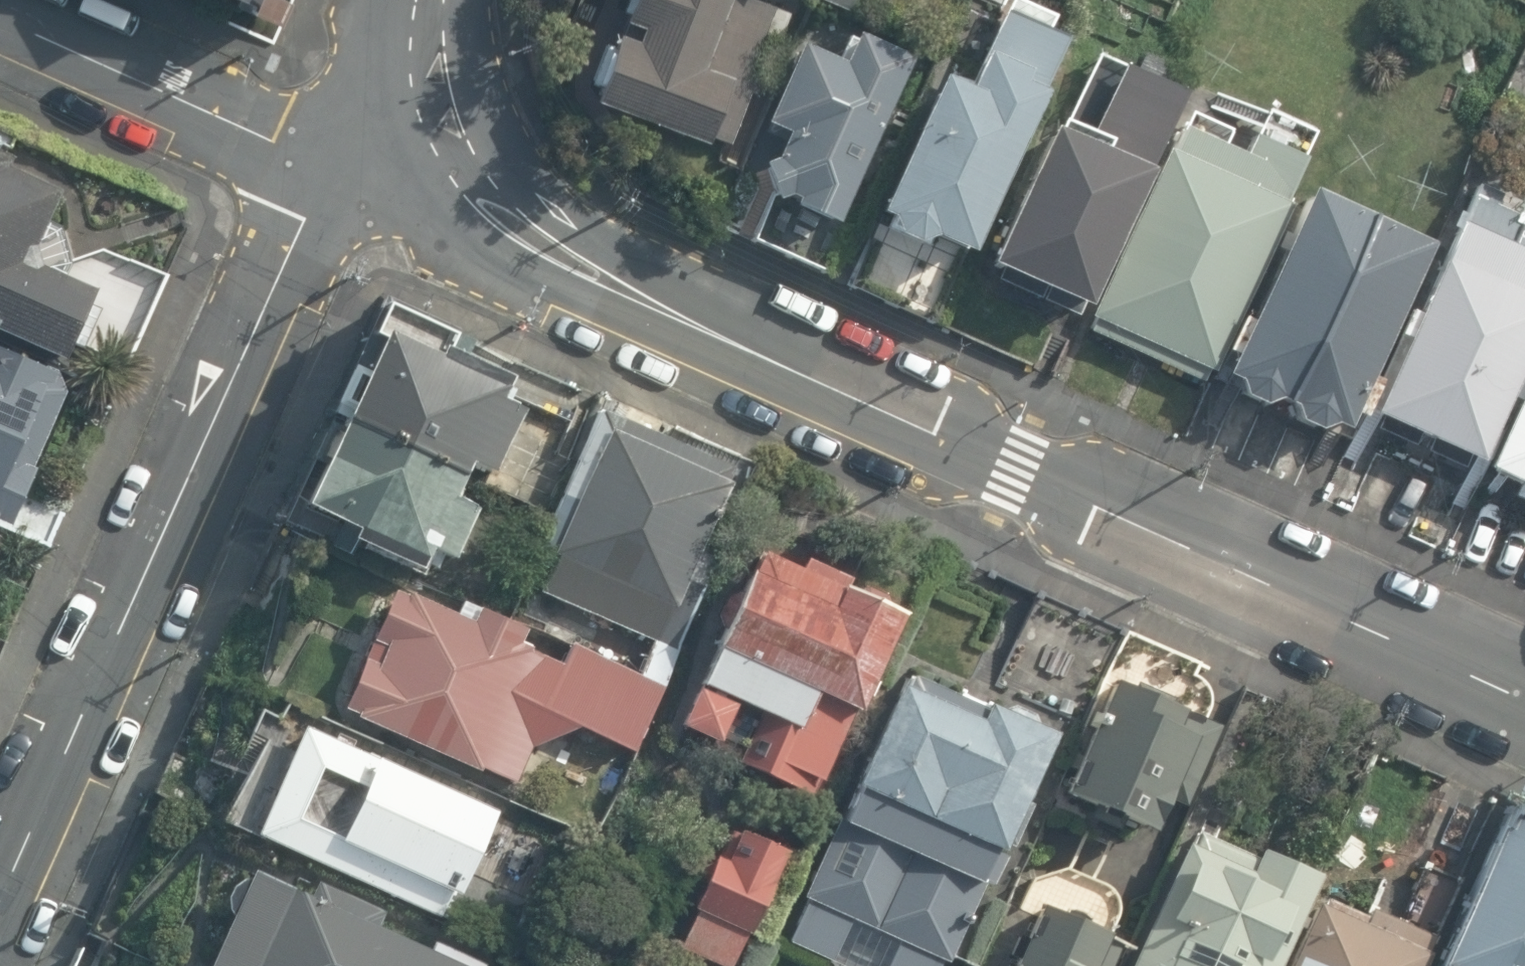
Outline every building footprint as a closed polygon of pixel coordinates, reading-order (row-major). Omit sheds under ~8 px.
[(243,12),(240,19),(268,31),(271,24),(275,16),(279,6),(282,0),(217,0),(243,12)] [(587,90),(698,129),(744,0),(619,0),(587,90)] [(1050,45),(981,16),(950,90),(923,78),(864,217),(960,258),(1050,45)] [(896,61),(807,23),(739,182),(827,220),(896,61)] [(1119,66),(1083,147),(1036,126),(973,266),(1076,312),(1175,91),(1119,66)] [(1241,154),(1172,124),(1084,319),(1203,373),(1302,154),(1251,131),(1241,154)] [(0,158),(0,329),(66,358),(96,287),(25,257),(57,183),(0,158)] [(1471,180),(1368,404),(1477,454),(1524,348),(1524,204),(1471,180)] [(1363,218),(1301,191),(1220,369),(1230,374),(1232,389),(1256,400),(1270,394),(1281,399),(1363,218)] [(1425,246),(1363,218),(1281,399),(1288,403),(1291,416),(1316,427),(1326,421),(1342,429),(1425,246)] [(406,349),(373,335),(336,421),(458,473),(463,461),(493,474),(521,410),(493,398),(503,377),(447,353),(455,334),(419,318),(406,349)] [(0,351),(0,524),(7,528),(74,386),(0,351)] [(1480,464),(1524,485),(1524,364),(1480,464)] [(738,474),(592,411),(521,576),(667,639),(738,474)] [(458,473),(336,421),(299,506),(349,527),(345,539),(416,569),(424,551),(445,560),(468,506),(447,497),(458,473)] [(897,608),(747,544),(670,722),(820,786),(897,608)] [(468,612),(393,578),(337,702),(516,785),(531,745),(578,727),(631,754),(664,683),(478,596),(468,612)] [(1207,693),(1118,654),(1058,788),(1148,827),(1207,693)] [(904,671),(777,951),(811,965),(944,965),(1048,735),(904,671)] [(489,804),(302,716),(250,826),(437,914),(489,804)] [(1514,797),(1439,965),(1524,965),(1524,802),(1514,797)] [(1187,827),(1128,965),(1277,965),(1318,870),(1256,844),(1252,855),(1187,827)] [(724,828),(676,951),(710,965),(735,965),(783,855),(724,828)] [(250,866),(204,965),(470,965),(374,923),(382,906),(313,875),(306,891),(250,866)] [(1319,891),(1287,965),(1424,965),(1435,940),(1319,891)] [(1005,965),(1099,965),(1114,932),(1036,898),(1005,965)]
